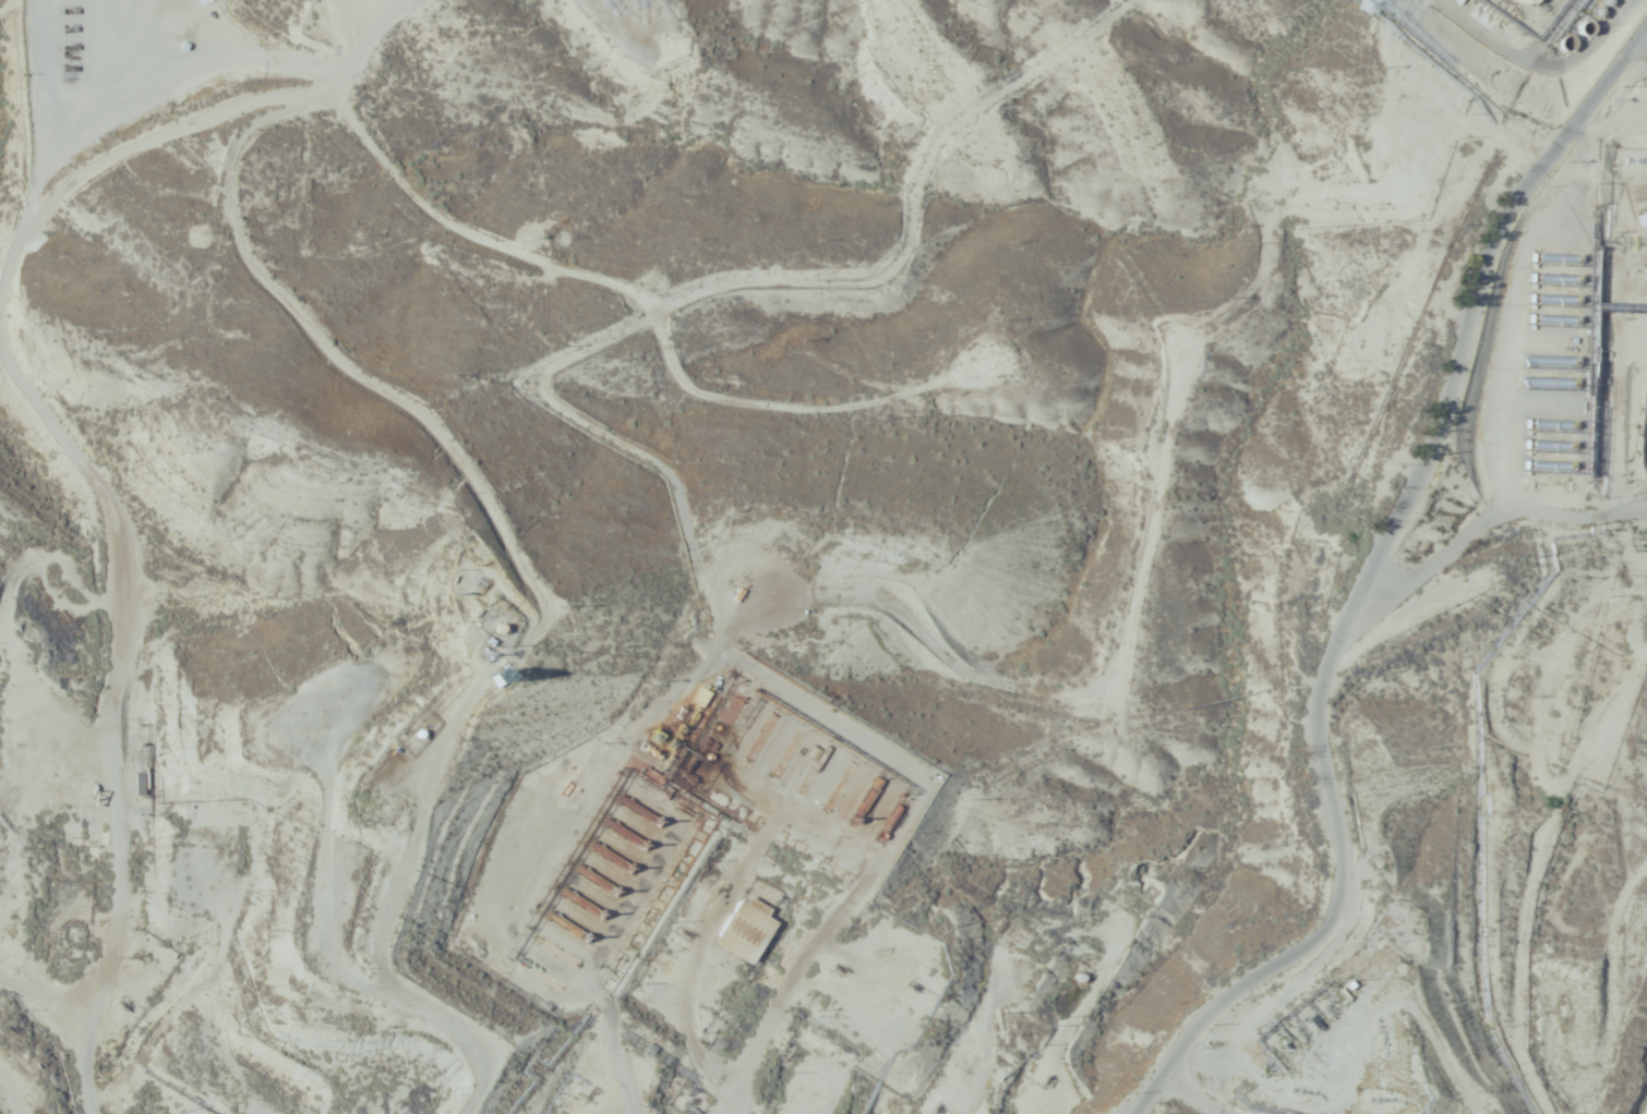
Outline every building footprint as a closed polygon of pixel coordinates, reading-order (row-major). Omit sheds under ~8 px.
[(777,911),(749,895),(721,945),(759,965),(783,922),(773,917),(777,911)]
